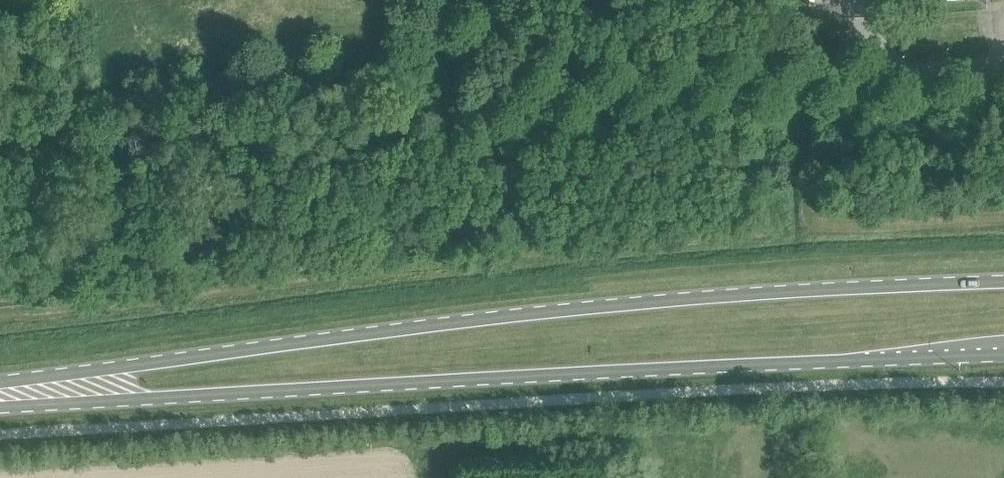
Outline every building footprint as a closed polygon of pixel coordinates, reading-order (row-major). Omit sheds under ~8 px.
[(876,9),(899,8),(898,0),(876,0),(876,9)]
